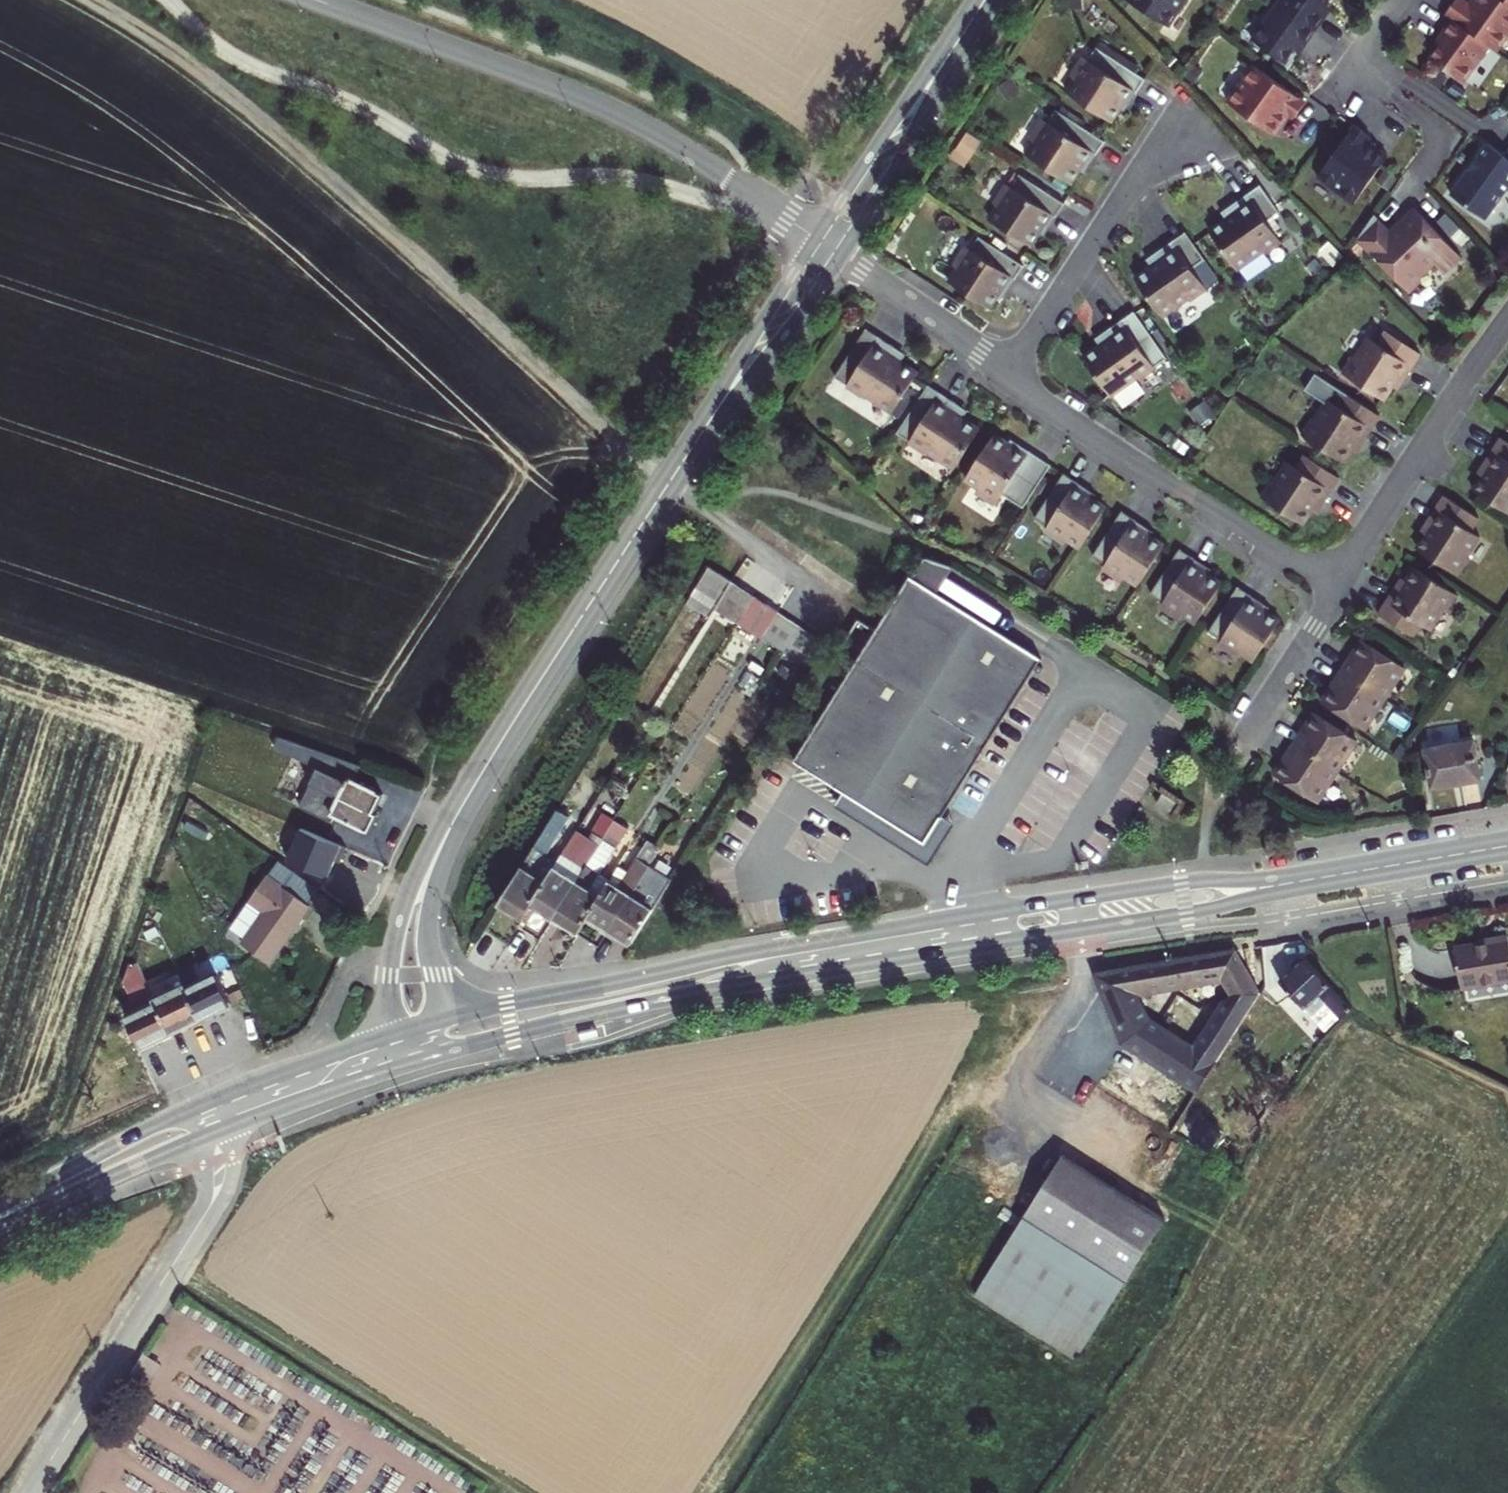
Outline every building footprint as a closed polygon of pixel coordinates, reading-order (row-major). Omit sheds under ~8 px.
[(1172,16),(1182,0),(1147,0),(1172,16)] [(1253,40),(1286,63),(1303,40),(1307,43),(1325,17),(1321,13),(1331,0),(1281,0),(1253,40)] [(1471,0),(1452,0),(1445,9),(1452,14),(1489,41),(1496,46),(1507,30),(1507,0),(1477,0),(1475,3),(1471,0)] [(1447,30),(1429,54),(1462,78),(1489,41),(1452,14),(1442,27),(1447,30)] [(1079,82),(1071,95),(1111,121),(1119,107),(1131,89),(1136,92),(1145,78),(1119,62),(1111,75),(1088,60),(1075,79),(1079,82)] [(1249,62),(1223,99),(1262,127),(1271,114),(1279,120),(1285,111),(1290,115),(1301,99),(1249,62)] [(1119,107),(1124,111),(1136,92),(1131,89),(1119,107)] [(1043,147),(1035,160),(1075,186),(1084,173),(1095,154),(1100,158),(1110,143),(1084,127),(1075,140),(1053,125),(1040,145),(1043,147)] [(1357,127),(1320,179),(1356,205),(1384,166),(1372,157),(1377,149),(1369,144),(1373,138),(1357,127)] [(1448,195),(1491,222),(1507,196),(1507,152),(1485,137),(1448,195)] [(1372,157),(1384,166),(1390,159),(1377,149),(1372,157)] [(1084,173),(1088,176),(1100,158),(1095,154),(1084,173)] [(1223,216),(1207,228),(1236,269),(1263,249),(1264,251),(1280,240),(1265,219),(1278,210),(1258,183),(1231,202),(1235,208),(1223,216)] [(1003,209),(995,222),(1034,248),(1043,235),(1055,217),(1060,220),(1069,206),(1043,189),(1035,202),(1012,187),(999,207),(1003,209)] [(1219,210),(1223,216),(1235,208),(1231,202),(1219,210)] [(1382,219),(1362,241),(1376,254),(1372,258),(1412,294),(1438,266),(1449,276),(1467,257),(1414,208),(1394,230),(1382,219)] [(1043,235),(1048,238),(1060,220),(1055,217),(1043,235)] [(1148,262),(1132,273),(1160,314),(1188,295),(1189,297),(1205,286),(1190,264),(1202,255),(1183,228),(1155,247),(1160,253),(1148,262)] [(958,269),(949,282),(989,307),(998,294),(1010,276),(1015,279),(1024,265),(998,248),(989,261),(967,246),(954,266),(958,269)] [(1144,256),(1148,262),(1160,253),(1155,247),(1144,256)] [(998,294),(1003,297),(1015,279),(1010,276),(998,294)] [(1100,346),(1084,358),(1113,399),(1140,380),(1141,382),(1157,370),(1142,349),(1154,340),(1135,313),(1108,332),(1112,338),(1100,346)] [(865,330),(847,358),(859,366),(845,388),(861,399),(863,397),(890,415),(917,373),(901,362),(889,354),(893,348),(865,330)] [(1357,358),(1354,356),(1343,373),(1385,400),(1394,387),(1400,378),(1404,380),(1422,353),(1388,331),(1380,344),(1370,338),(1357,358)] [(1096,340),(1100,346),(1112,338),(1108,332),(1096,340)] [(893,348),(889,354),(901,362),(905,356),(893,348)] [(1398,389),(1404,380),(1400,378),(1394,387),(1398,389)] [(928,384),(910,412),(922,421),(908,443),(924,453),(926,451),(953,469),(981,427),(964,417),(952,409),(956,403),(928,384)] [(1317,421),(1313,418),(1303,435),(1345,463),(1354,449),(1360,440),(1364,442),(1381,416),(1347,394),(1339,406),(1330,400),(1317,421)] [(956,403),(952,409),(964,417),(968,411),(956,403)] [(994,434),(965,478),(978,486),(976,490),(996,503),(1013,477),(1034,490),(1051,465),(1028,450),(1025,454),(1007,442),(994,434)] [(1500,436),(1483,462),(1487,465),(1481,474),(1472,488),(1507,512),(1507,441),(1500,436)] [(1010,438),(1007,442),(1025,454),(1028,450),(1010,438)] [(1360,440),(1354,449),(1358,451),(1364,442),(1360,440)] [(1276,483),(1273,481),(1262,497),(1304,525),(1313,511),(1320,502),(1323,504),(1341,478),(1307,456),(1299,468),(1289,462),(1276,483)] [(1477,471),(1481,474),(1487,465),(1483,462),(1477,471)] [(1067,539),(1080,547),(1106,507),(1091,498),(1074,487),(1077,482),(1064,473),(1035,517),(1047,526),(1045,530),(1065,542),(1067,539)] [(1477,516),(1444,494),(1426,520),(1430,523),(1424,532),(1415,546),(1457,574),(1468,557),(1465,555),(1478,535),(1469,528),(1477,516)] [(1317,514),(1323,504),(1320,502),(1313,511),(1317,514)] [(1125,576),(1138,585),(1164,545),(1149,535),(1132,524),(1136,520),(1122,511),(1093,555),(1105,564),(1103,567),(1123,580),(1125,576)] [(1420,530),(1424,532),(1430,523),(1426,520),(1420,530)] [(1183,614),(1196,622),(1222,583),(1207,573),(1190,562),(1193,558),(1180,548),(1150,593),(1163,601),(1161,605),(1181,618),(1183,614)] [(939,592),(929,585),(943,562),(926,556),(913,577),(911,575),(873,634),(863,651),(795,759),(845,791),(926,842),(944,813),(1042,656),(939,592)] [(740,572),(717,557),(695,593),(718,607),(724,598),(740,572)] [(1193,558),(1190,562),(1207,573),(1210,569),(1193,558)] [(929,585),(939,592),(955,567),(943,562),(929,585)] [(1442,608),(1445,610),(1456,593),(1413,566),(1404,580),(1399,589),(1395,586),(1378,613),(1411,635),(1419,622),(1429,628),(1442,608)] [(764,588),(740,572),(724,598),(748,615),(764,588)] [(1401,577),(1395,586),(1399,589),(1404,580),(1401,577)] [(1241,652),(1254,660),(1280,620),(1265,611),(1248,600),(1251,595),(1238,586),(1208,631),(1221,639),(1219,643),(1239,656),(1241,652)] [(784,602),(764,588),(748,615),(768,628),(784,602)] [(1251,595),(1248,600),(1265,611),(1268,606),(1251,595)] [(807,617),(784,602),(768,628),(790,643),(807,617)] [(827,631),(807,617),(790,643),(811,657),(827,631)] [(855,646),(863,651),(873,634),(865,629),(855,646)] [(1346,661),(1338,674),(1381,702),(1401,671),(1360,644),(1348,662),(1346,661)] [(1361,733),(1381,702),(1338,674),(1330,686),(1332,687),(1320,706),(1361,733)] [(1300,732),(1292,745),(1335,773),(1355,742),(1314,715),(1301,734),(1300,732)] [(339,755),(300,742),(295,755),(332,770),(339,755)] [(1315,804),(1335,773),(1292,745),(1283,757),(1285,759),(1273,777),(1315,804)] [(1476,745),(1429,753),(1436,795),(1484,786),(1476,745)] [(381,788),(332,770),(323,791),(341,798),(335,816),(366,827),(381,788)] [(341,798),(323,791),(316,809),(335,816),(341,798)] [(926,842),(845,791),(838,802),(930,860),(955,819),(944,813),(926,842)] [(279,859),(333,878),(346,841),(292,823),(279,859)] [(610,884),(601,900),(590,917),(612,931),(655,861),(659,853),(646,845),(618,890),(610,884)] [(546,860),(533,852),(499,909),(524,923),(533,908),(546,886),(534,878),(546,860)] [(667,867),(655,861),(612,931),(632,942),(673,876),(664,871),(667,867)] [(556,870),(546,886),(533,908),(557,924),(589,871),(576,863),(567,876),(556,870)] [(598,878),(589,871),(557,924),(578,937),(590,917),(601,900),(589,892),(598,878)] [(308,904),(257,875),(242,902),(256,911),(239,943),(275,964),(308,904)] [(1505,934),(1487,937),(1489,943),(1477,945),(1452,949),(1458,987),(1507,979),(1507,953),(1505,934)] [(1193,1091),(1264,993),(1238,948),(1091,974),(1118,1039),(1168,1074),(1193,1091)] [(1331,982),(1303,956),(1281,981),(1310,1005),(1318,995),(1340,1015),(1353,1002),(1331,982)] [(149,992),(134,960),(125,980),(136,1005),(124,1010),(139,1044),(168,1031),(149,992)] [(218,970),(185,985),(201,1017),(232,1005),(218,970)] [(182,978),(149,992),(168,1031),(201,1017),(185,985),(182,978)] [(1193,1091),(1168,1074),(1141,1114),(1166,1134),(1193,1091)] [(1035,1192),(970,1293),(1076,1361),(1165,1223),(1060,1153),(1035,1192)]
